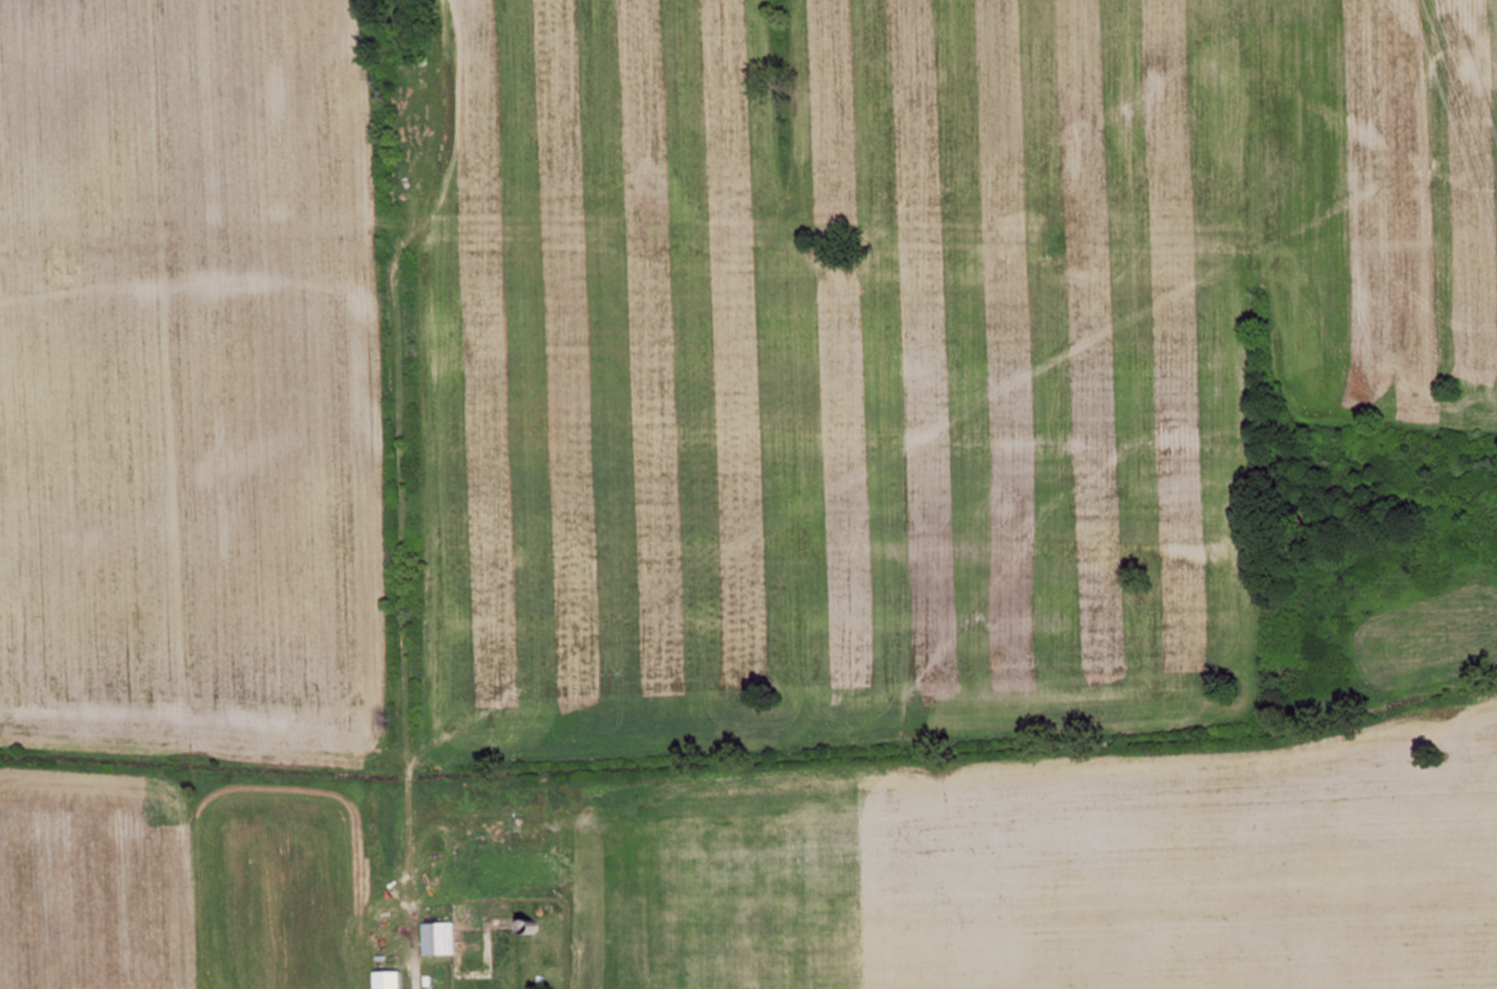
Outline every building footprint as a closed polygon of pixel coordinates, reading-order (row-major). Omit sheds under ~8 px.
[(428,954),(460,954),(460,923),(428,923),(428,954)] [(410,972),(383,972),(383,988),(410,988),(410,972)]
